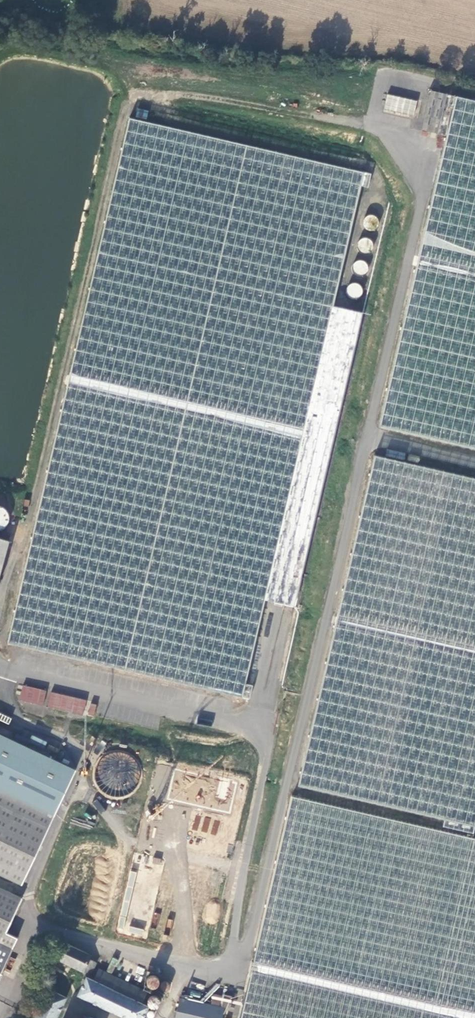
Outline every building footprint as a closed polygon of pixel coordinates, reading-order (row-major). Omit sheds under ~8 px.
[(432,91),(423,130),(446,135),(378,428),(474,450),(474,101),(432,91)] [(414,117),(417,99),(386,95),(383,113),(414,117)] [(150,111),(139,108),(137,116),(148,119),(150,111)] [(363,313),(334,306),(362,186),(369,187),(372,174),(131,118),(9,642),(251,698),(254,685),(246,683),(266,599),(295,606),(363,313)] [(374,215),(363,218),(366,230),(377,227),(374,215)] [(363,237),(357,249),(368,254),(373,241),(363,237)] [(367,262),(354,261),(353,273),(365,275),(367,262)] [(347,284),(348,297),(361,296),(360,283),(347,284)] [(338,601),(474,633),(474,472),(373,448),(338,601)] [(7,526),(10,510),(0,508),(0,525),(7,526)] [(10,540),(0,537),(0,580),(10,540)] [(295,784),(474,826),(474,633),(338,601),(295,784)] [(22,685),(19,700),(43,705),(46,690),(22,685)] [(50,691),(46,707),(83,715),(87,700),(50,691)] [(90,704),(88,715),(94,716),(96,705),(90,704)] [(54,817),(76,771),(0,735),(0,791),(54,817)] [(17,735),(14,740),(25,745),(28,740),(17,735)] [(115,806),(141,786),(141,771),(133,761),(130,763),(123,763),(123,756),(112,756),(112,763),(104,763),(104,744),(103,743),(96,749),(98,752),(98,762),(92,766),(92,783),(105,800),(89,800),(100,813),(109,806),(115,806)] [(157,757),(116,934),(210,955),(251,779),(157,757)] [(295,789),(257,952),(474,1003),(474,831),(295,789)] [(0,791),(0,874),(21,884),(54,817),(0,791)] [(1,945),(8,932),(23,898),(0,887),(0,945),(1,945)] [(113,900),(109,918),(114,919),(118,901),(113,900)] [(1,945),(13,951),(14,950),(19,938),(8,932),(1,945)] [(89,959),(91,956),(62,943),(54,960),(83,974),(85,970),(92,973),(97,963),(89,959)] [(0,945),(0,978),(13,951),(1,945),(0,945)] [(255,960),(248,990),(241,1017),(474,1017),(474,1011),(255,960)] [(117,1017),(143,1017),(148,1007),(142,1004),(148,992),(97,968),(91,981),(83,977),(73,998),(117,1017)] [(66,998),(45,988),(31,1017),(56,1017),(66,998)] [(223,1009),(218,1008),(220,996),(211,995),(209,1005),(177,999),(173,1017),(221,1017),(223,1009)] [(229,1009),(231,997),(222,995),(220,1007),(229,1009)]
